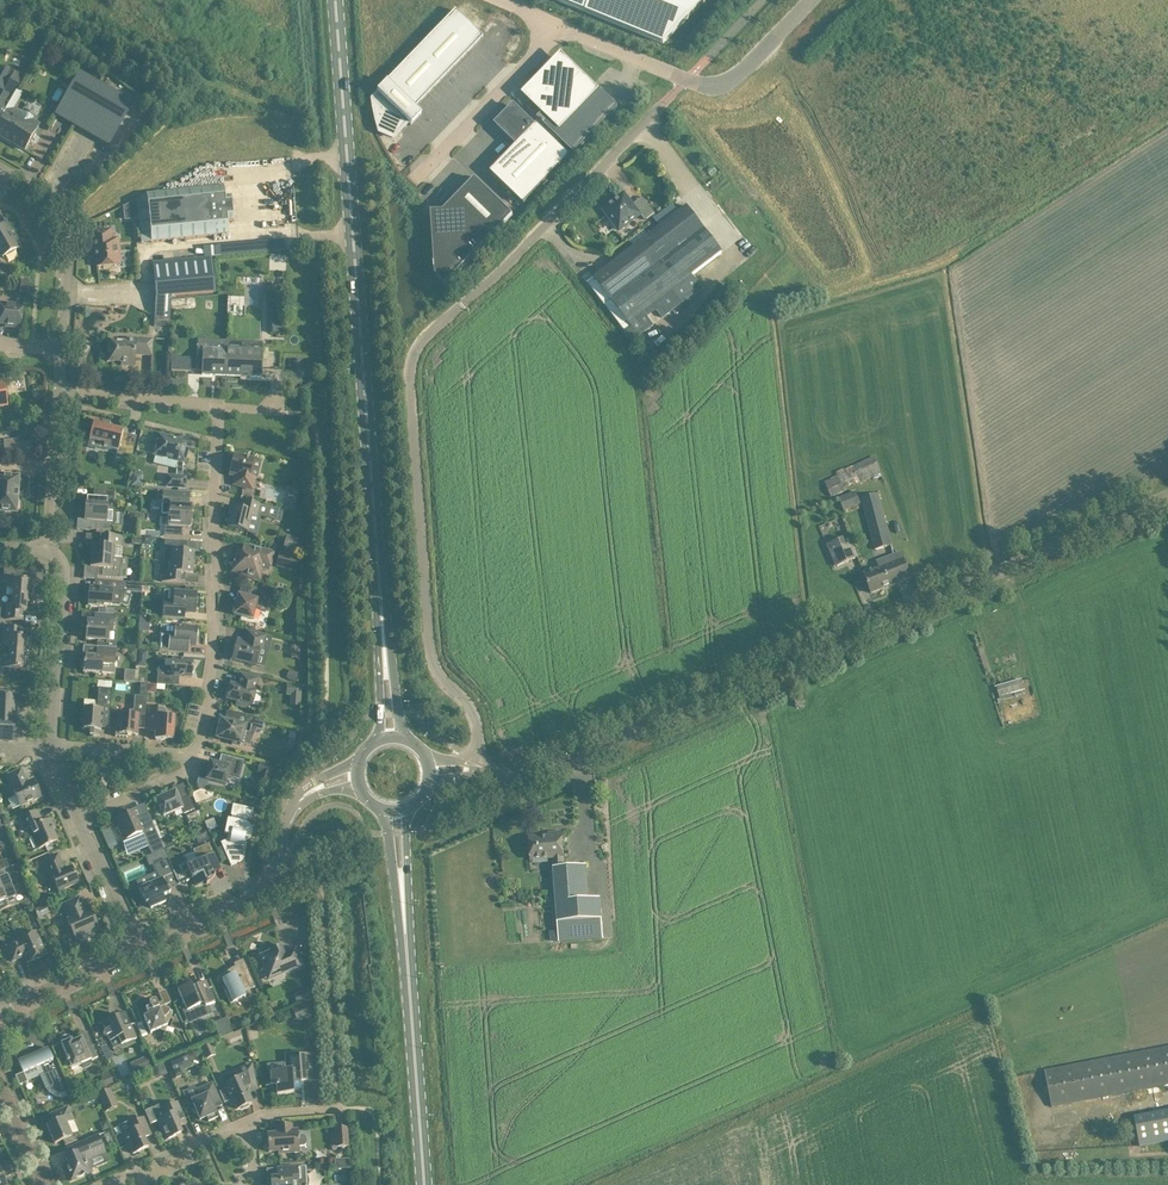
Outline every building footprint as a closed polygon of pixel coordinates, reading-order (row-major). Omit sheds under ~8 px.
[(664,45),(707,0),(555,0),(664,45)] [(414,108),(482,37),(455,11),(377,92),(378,94),(373,100),(374,109),(376,120),(380,132),(393,138),(408,122),(411,125),(421,115),(414,108)] [(525,94),(543,112),(537,118),(574,153),(618,107),(598,88),(596,90),(577,71),(575,74),(565,65),(558,65),(546,77),(544,75),(525,94)] [(4,90),(13,96),(24,77),(15,71),(4,90)] [(80,74),(57,115),(74,125),(91,95),(97,84),(80,74)] [(97,84),(91,95),(106,104),(125,115),(132,103),(97,84)] [(91,95),(74,125),(90,133),(106,104),(91,95)] [(106,104),(90,133),(108,144),(125,115),(106,104)] [(0,119),(0,136),(25,150),(30,141),(32,141),(36,134),(34,133),(39,125),(32,120),(33,118),(23,112),(21,114),(7,106),(0,119)] [(503,119),(497,126),(517,145),(491,173),(524,205),(570,157),(537,125),(535,126),(515,107),(509,113),(508,112),(502,118),(503,119)] [(475,180),(444,212),(441,212),(441,209),(436,209),(436,212),(432,212),(436,275),(445,284),(445,285),(513,216),(475,179),(475,180)] [(224,187),(145,194),(136,199),(137,201),(138,213),(141,242),(228,234),(227,223),(234,222),(232,198),(225,199),(224,187)] [(604,210),(620,230),(640,214),(624,194),(604,210)] [(657,310),(663,318),(702,288),(692,275),(722,252),(687,206),(655,230),(648,236),(588,282),(627,333),(632,329),(636,334),(631,338),(633,341),(653,325),(647,318),(657,310)] [(643,214),(647,219),(655,213),(651,208),(643,214)] [(1,256),(2,258),(6,256),(6,257),(7,257),(10,256),(12,255),(14,253),(16,252),(15,250),(17,249),(22,247),(21,244),(19,241),(18,238),(17,235),(11,239),(9,234),(14,231),(12,228),(10,226),(7,222),(3,225),(0,227),(0,256),(1,256)] [(650,224),(643,230),(648,236),(655,230),(650,224)] [(121,265),(119,250),(118,238),(112,239),(111,229),(103,230),(91,231),(94,267),(121,265)] [(165,261),(153,263),(156,298),(155,321),(155,326),(170,327),(170,321),(171,296),(215,292),(212,257),(165,261)] [(281,292),(269,293),(266,293),(269,333),(284,332),(281,292)] [(10,325),(9,327),(21,328),(23,304),(0,303),(0,324),(10,325)] [(107,361),(122,362),(122,365),(134,366),(135,355),(152,355),(152,340),(127,339),(127,342),(108,341),(107,361)] [(225,375),(226,341),(217,340),(216,350),(203,349),(202,374),(225,375)] [(226,341),(225,375),(261,377),(262,352),(243,351),(243,341),(226,341)] [(171,358),(171,371),(191,372),(191,358),(171,358)] [(644,361),(649,370),(654,367),(649,358),(644,361)] [(116,458),(131,461),(133,450),(119,447),(123,431),(110,427),(111,424),(94,420),(89,440),(105,443),(104,447),(118,451),(116,458)] [(187,463),(184,462),(187,450),(185,449),(187,444),(182,443),(182,441),(159,435),(154,455),(177,461),(176,477),(167,476),(166,487),(185,488),(187,463)] [(35,438),(4,438),(4,450),(34,450),(35,438)] [(234,454),(229,474),(236,476),(234,485),(245,488),(252,490),(255,477),(250,476),(254,459),(251,458),(250,456),(245,455),(243,456),(234,454)] [(879,470),(880,469),(874,456),(845,469),(845,468),(835,472),(837,476),(824,482),(831,497),(849,489),(848,487),(853,484),(853,486),(859,483),(860,484),(873,478),(873,479),(881,475),(879,470)] [(142,475),(132,474),(131,487),(142,487),(142,475)] [(16,511),(19,476),(7,476),(0,475),(0,510),(16,511)] [(294,511),(299,490),(292,488),(287,509),(294,511)] [(86,498),(85,509),(113,511),(116,511),(117,500),(114,500),(115,491),(94,490),(93,498),(86,498)] [(162,514),(169,515),(192,516),(193,505),(189,505),(190,493),(163,491),(162,514)] [(838,498),(844,512),(861,504),(856,491),(838,498)] [(862,498),(875,550),(892,545),(878,494),(862,498)] [(231,515),(228,527),(239,530),(248,532),(251,517),(257,519),(257,515),(261,516),(280,521),(283,510),(260,504),(255,503),(243,500),(241,508),(230,506),(228,514),(231,515)] [(113,511),(85,509),(84,520),(92,521),(91,529),(112,531),(113,511)] [(192,516),(169,515),(168,526),(165,526),(164,536),(183,537),(183,527),(191,528),(192,516)] [(283,549),(296,552),(299,538),(287,535),(283,549)] [(142,536),(142,537),(142,545),(151,546),(152,537),(147,536),(142,536)] [(92,545),(91,556),(114,558),(115,547),(118,547),(118,539),(112,539),(100,538),(100,545),(92,545)] [(843,538),(827,544),(836,565),(858,556),(853,543),(847,546),(843,538)] [(165,540),(164,561),(194,563),(195,552),(187,551),(188,542),(176,541),(165,540)] [(233,561),(232,566),(234,568),(233,571),(245,574),(258,577),(260,569),(268,571),(269,566),(270,566),(273,553),(267,551),(256,549),(254,556),(242,553),(241,553),(239,558),(236,558),(236,560),(233,561)] [(278,552),(275,565),(296,570),(299,558),(278,552)] [(880,568),(875,570),(864,575),(871,593),(911,577),(907,566),(901,552),(877,562),(880,568)] [(114,558),(91,556),(90,567),(98,568),(97,576),(120,578),(121,558),(114,558)] [(194,563),(164,561),(163,568),(162,582),(185,584),(185,574),(193,575),(194,563)] [(13,588),(13,596),(33,598),(33,590),(35,590),(36,581),(26,581),(27,573),(4,571),(4,580),(7,580),(7,588),(13,588)] [(131,574),(131,582),(139,583),(140,574),(131,574)] [(89,588),(88,605),(100,606),(103,607),(104,605),(112,605),(119,605),(123,591),(141,593),(141,591),(142,583),(139,583),(131,582),(118,581),(106,581),(106,589),(101,589),(89,588)] [(234,614),(245,617),(253,619),(255,609),(266,612),(271,593),(254,589),(252,599),(238,595),(236,605),(234,605),(232,611),(234,612),(234,614)] [(164,605),(163,618),(172,619),(184,619),(184,612),(193,612),(195,613),(196,607),(196,604),(198,603),(198,598),(196,596),(197,593),(185,592),(175,592),(165,591),(164,605)] [(13,596),(12,605),(1,604),(0,616),(0,620),(23,622),(24,614),(33,614),(34,606),(32,606),(33,598),(13,596)] [(85,639),(97,640),(108,640),(108,631),(113,631),(114,615),(106,614),(105,614),(94,613),(94,622),(87,621),(85,639)] [(159,651),(168,652),(189,653),(189,645),(196,645),(197,638),(198,637),(199,632),(198,630),(198,628),(175,626),(174,634),(160,633),(159,651)] [(10,644),(9,652),(29,654),(30,646),(31,646),(32,638),(22,637),(23,629),(4,627),(3,644),(10,644)] [(232,659),(244,662),(256,665),(259,650),(263,651),(267,635),(247,630),(244,642),(237,641),(235,649),(233,650),(232,655),(233,657),(232,659)] [(300,658),(300,646),(291,646),(291,658),(300,658)] [(95,673),(102,673),(114,674),(116,648),(109,648),(97,647),(96,656),(84,655),(84,659),(83,659),(82,668),(83,668),(83,672),(95,673)] [(128,654),(131,658),(136,658),(137,650),(128,649),(128,654)] [(29,654),(9,652),(8,661),(2,660),(1,677),(6,677),(6,669),(29,670),(30,662),(28,662),(29,654)] [(193,661),(181,660),(172,659),(171,667),(163,667),(163,669),(158,668),(157,684),(162,685),(174,686),(174,676),(192,677),(192,673),(193,673),(194,672),(194,671),(194,669),(194,668),(194,667),(194,665),(193,665),(193,661)] [(126,669),(125,681),(136,681),(137,669),(126,669)] [(295,682),(298,673),(290,670),(286,679),(295,682)] [(250,704),(253,705),(257,690),(256,690),(259,679),(240,674),(237,686),(230,684),(229,690),(227,691),(226,695),(227,697),(226,699),(237,701),(235,706),(249,709),(250,704)] [(1024,689),(1021,681),(997,688),(1000,696),(1024,689)] [(140,683),(139,696),(135,696),(134,709),(128,714),(119,713),(118,724),(116,724),(115,736),(128,737),(128,735),(137,735),(139,715),(146,716),(147,704),(147,696),(147,684),(140,683)] [(148,684),(147,692),(156,692),(156,684),(148,684)] [(286,695),(291,695),(291,700),(300,701),(301,685),(287,684),(286,695)] [(112,689),(110,689),(99,688),(97,709),(83,708),(82,729),(90,730),(90,735),(99,735),(100,730),(101,730),(102,719),(102,714),(110,715),(112,689)] [(795,693),(797,707),(805,706),(802,691),(795,693)] [(17,742),(19,717),(14,717),(14,706),(15,695),(0,694),(0,740),(17,742)] [(166,715),(167,712),(166,710),(165,709),(164,708),(163,708),(162,707),(150,706),(148,732),(156,732),(155,739),(165,740),(166,739),(173,739),(175,716),(166,715)] [(265,720),(242,715),(230,712),(228,722),(221,720),(217,738),(232,742),(232,744),(240,747),(241,744),(250,746),(257,730),(262,731),(265,720)] [(208,773),(206,779),(226,784),(228,776),(239,779),(243,761),(222,755),(222,756),(226,757),(224,765),(211,762),(210,764),(208,766),(207,770),(208,773)] [(258,783),(269,785),(273,766),(259,763),(257,772),(260,773),(258,783)] [(21,769),(10,774),(8,775),(14,789),(13,789),(20,806),(41,797),(33,780),(27,783),(21,769)] [(201,789),(192,793),(196,802),(213,795),(214,792),(201,789)] [(195,809),(194,807),(189,796),(179,800),(175,791),(156,799),(161,810),(164,817),(182,809),(184,814),(195,809)] [(227,840),(221,843),(231,866),(239,862),(241,861),(242,860),(243,859),(243,858),(244,857),(244,856),(247,844),(244,843),(245,838),(247,839),(248,839),(249,839),(250,838),(251,837),(252,835),(252,834),(252,832),(252,831),(252,830),(251,829),(251,828),(250,827),(249,826),(248,824),(246,823),(247,819),(248,819),(249,819),(250,818),(251,818),(252,817),(252,816),(253,815),(254,809),(240,806),(233,805),(231,815),(232,816),(231,820),(228,819),(225,834),(228,835),(227,840)] [(37,811),(26,816),(21,818),(26,830),(32,828),(40,846),(38,847),(39,849),(57,841),(54,833),(56,832),(50,819),(42,823),(37,811)] [(163,848),(160,839),(152,822),(144,826),(143,824),(139,826),(133,812),(125,816),(122,814),(121,817),(115,820),(118,826),(116,829),(120,830),(124,841),(137,835),(139,841),(149,837),(150,839),(155,853),(164,849),(163,848)] [(114,840),(109,828),(102,831),(101,832),(106,843),(107,843),(114,840)] [(198,844),(210,839),(207,832),(195,837),(198,844)] [(548,836),(529,838),(530,849),(531,859),(553,857),(564,857),(563,843),(563,832),(548,833),(548,836)] [(170,834),(160,839),(163,848),(174,844),(170,834)] [(1,847),(9,845),(6,836),(0,838),(0,845),(1,847)] [(209,843),(201,846),(193,850),(197,860),(187,865),(187,867),(192,878),(194,877),(198,885),(206,881),(207,883),(206,883),(207,884),(209,883),(210,882),(212,880),(213,879),(214,877),(216,876),(214,875),(210,866),(218,863),(213,852),(209,843)] [(155,853),(146,857),(150,866),(152,865),(163,860),(166,859),(168,858),(164,849),(155,853)] [(76,875),(75,875),(72,867),(65,870),(58,854),(47,859),(43,861),(53,882),(55,882),(59,891),(67,887),(78,883),(77,880),(78,879),(76,875)] [(152,865),(156,872),(158,879),(139,888),(146,904),(148,903),(151,908),(166,902),(164,896),(169,894),(169,893),(170,893),(170,892),(171,891),(171,890),(170,890),(170,889),(169,888),(168,888),(167,888),(166,888),(162,878),(172,874),(166,859),(163,860),(152,865)] [(565,866),(554,867),(558,922),(559,941),(603,938),(601,898),(589,899),(586,865),(565,866)] [(12,886),(7,875),(4,869),(1,870),(1,869),(0,870),(0,890),(12,886)] [(0,890),(0,905),(2,910),(18,904),(15,897),(16,897),(12,886),(0,890)] [(67,920),(72,930),(76,941),(92,934),(90,931),(98,928),(90,910),(84,913),(82,907),(84,907),(80,898),(62,905),(66,914),(68,914),(70,919),(67,920)] [(21,903),(24,909),(30,907),(29,905),(32,903),(30,899),(21,903)] [(35,909),(36,913),(39,919),(43,918),(42,915),(49,912),(46,904),(35,909)] [(24,956),(25,958),(28,963),(46,955),(36,931),(17,939),(18,942),(6,947),(13,961),(24,956)] [(557,941),(556,931),(546,931),(547,942),(557,941)] [(303,965),(300,959),(295,948),(287,952),(288,953),(285,955),(280,945),(271,949),(271,951),(260,956),(264,967),(265,969),(268,967),(272,976),(283,972),(283,973),(303,965)] [(224,987),(231,1004),(245,998),(243,992),(249,989),(249,988),(254,986),(243,960),(234,964),(237,971),(231,973),(231,971),(229,972),(228,973),(226,974),(225,975),(224,976),(223,977),(222,978),(225,986),(224,987)] [(215,1003),(210,992),(206,981),(192,987),(190,984),(178,989),(183,1000),(187,1011),(194,1008),(200,1020),(212,1014),(209,1006),(215,1003)] [(307,988),(294,994),(297,1001),(310,996),(307,988)] [(150,1002),(149,1003),(151,1006),(146,1008),(148,1014),(144,1016),(148,1027),(151,1033),(159,1029),(165,1032),(173,1012),(162,1008),(160,1009),(156,1000),(155,1000),(154,1000),(152,1000),(151,1001),(150,1002)] [(306,1003),(292,1009),(295,1018),(310,1012),(306,1003)] [(108,1035),(110,1041),(113,1049),(137,1038),(136,1035),(131,1024),(124,1028),(118,1015),(94,1025),(94,1026),(102,1023),(105,1030),(103,1034),(108,1035)] [(172,1022),(170,1028),(176,1030),(181,1028),(177,1020),(172,1022)] [(228,1021),(216,1027),(221,1038),(233,1033),(228,1021)] [(61,1043),(65,1053),(68,1059),(67,1059),(68,1062),(69,1061),(72,1068),(81,1064),(82,1066),(83,1067),(86,1068),(89,1067),(91,1065),(92,1063),(92,1061),(91,1060),(98,1057),(93,1045),(87,1048),(82,1038),(73,1042),(71,1038),(70,1037),(70,1036),(69,1036),(68,1036),(67,1035),(66,1035),(65,1036),(64,1036),(63,1037),(62,1037),(62,1038),(61,1039),(61,1040),(61,1041),(61,1042),(61,1043)] [(217,1055),(212,1044),(202,1049),(206,1059),(217,1055)] [(200,1047),(194,1050),(196,1055),(203,1053),(200,1047)] [(1045,1071),(1052,1106),(1167,1084),(1167,1047),(1045,1071)] [(15,1076),(19,1085),(28,1082),(24,1073),(40,1066),(49,1085),(50,1087),(50,1088),(51,1088),(52,1089),(52,1090),(53,1091),(54,1092),(56,1093),(59,1093),(61,1094),(62,1094),(64,1093),(66,1093),(64,1088),(52,1061),(53,1060),(47,1048),(18,1061),(23,1073),(15,1076)] [(285,1052),(286,1070),(270,1071),(271,1074),(272,1086),(276,1086),(277,1095),(294,1093),(293,1089),(302,1089),(301,1082),(319,1081),(317,1054),(299,1056),(298,1051),(285,1052)] [(193,1067),(187,1053),(166,1062),(174,1080),(186,1074),(185,1070),(193,1067)] [(130,1064),(135,1074),(151,1067),(147,1056),(130,1064)] [(155,1069),(159,1079),(169,1075),(165,1065),(155,1069)] [(226,1089),(220,1092),(224,1102),(230,1100),(232,1104),(235,1102),(238,1109),(240,1108),(242,1108),(248,1106),(249,1104),(252,1103),(248,1093),(256,1089),(257,1089),(254,1077),(252,1065),(235,1072),(222,1078),(224,1084),(226,1089)] [(105,1087),(114,1084),(109,1073),(101,1077),(105,1087)] [(195,1108),(192,1109),(195,1114),(197,1113),(200,1120),(207,1117),(209,1122),(218,1117),(213,1105),(220,1101),(212,1083),(195,1091),(198,1098),(192,1101),(195,1108)] [(118,1107),(110,1089),(98,1094),(106,1112),(118,1107)] [(145,1111),(146,1113),(150,1124),(158,1121),(166,1140),(182,1133),(179,1126),(186,1123),(182,1112),(177,1103),(162,1109),(160,1104),(145,1111)] [(68,1107),(62,1110),(51,1115),(54,1122),(47,1125),(55,1144),(63,1140),(66,1146),(77,1141),(74,1133),(71,1135),(66,1123),(73,1120),(68,1107)] [(1140,1146),(1141,1146),(1148,1144),(1167,1141),(1167,1110),(1134,1116),(1140,1146)] [(124,1134),(122,1135),(127,1146),(129,1145),(133,1154),(148,1147),(146,1141),(145,1141),(145,1138),(151,1135),(146,1124),(144,1118),(131,1123),(134,1130),(124,1134)] [(103,1132),(110,1129),(107,1120),(99,1124),(103,1132)] [(303,1135),(299,1136),(298,1129),(292,1130),(292,1124),(276,1125),(277,1133),(267,1134),(268,1143),(267,1144),(267,1148),(269,1150),(269,1152),(278,1151),(278,1154),(299,1152),(299,1147),(304,1146),(306,1144),(305,1137),(303,1135)] [(335,1128),(336,1147),(350,1146),(348,1127),(335,1128)] [(103,1134),(106,1143),(114,1140),(110,1131),(103,1134)] [(85,1174),(86,1172),(88,1174),(92,1172),(87,1160),(105,1152),(98,1135),(85,1141),(65,1150),(68,1156),(66,1157),(69,1163),(64,1165),(71,1181),(75,1179),(76,1176),(77,1177),(79,1177),(81,1177),(82,1176),(83,1175),(84,1175),(85,1174)] [(334,1159),(335,1169),(351,1168),(350,1158),(334,1159)] [(0,1165),(0,1184),(7,1184),(4,1178),(17,1173),(11,1161),(0,1165)] [(306,1166),(277,1168),(278,1178),(271,1178),(271,1184),(308,1184),(306,1166)]
